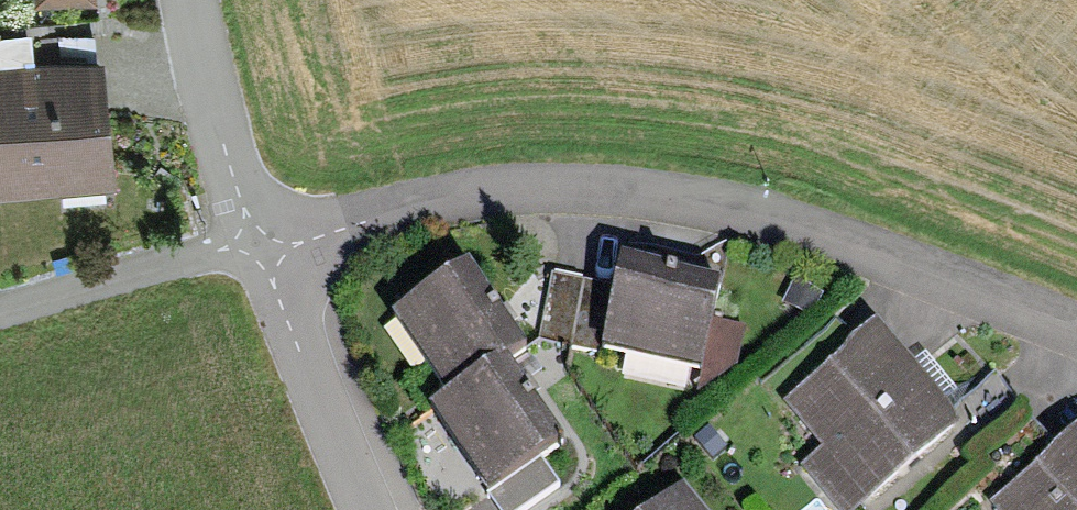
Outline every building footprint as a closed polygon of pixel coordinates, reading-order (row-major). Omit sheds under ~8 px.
[(118,183),(105,56),(36,63),(32,29),(2,32),(2,26),(0,26),(0,195),(118,183)] [(603,351),(704,372),(715,322),(723,281),(622,260),(616,289),(603,351)] [(469,265),(392,317),(448,399),(508,358),(525,347),(469,265)] [(603,351),(616,289),(553,276),(540,340),(602,353),(603,351)] [(783,306),(812,320),(824,295),(795,281),(783,306)] [(746,329),(715,322),(704,372),(699,392),(738,366),(746,329)] [(784,404),(822,448),(801,466),(839,509),(858,509),(960,423),(876,325),(784,404)] [(448,399),(432,410),(489,496),(543,460),(566,444),(508,358),(448,399)] [(991,505),(995,509),(1076,509),(1076,432),(991,505)] [(543,460),(489,496),(499,509),(526,509),(561,486),(543,460)] [(685,486),(655,509),(705,509),(685,486)]
